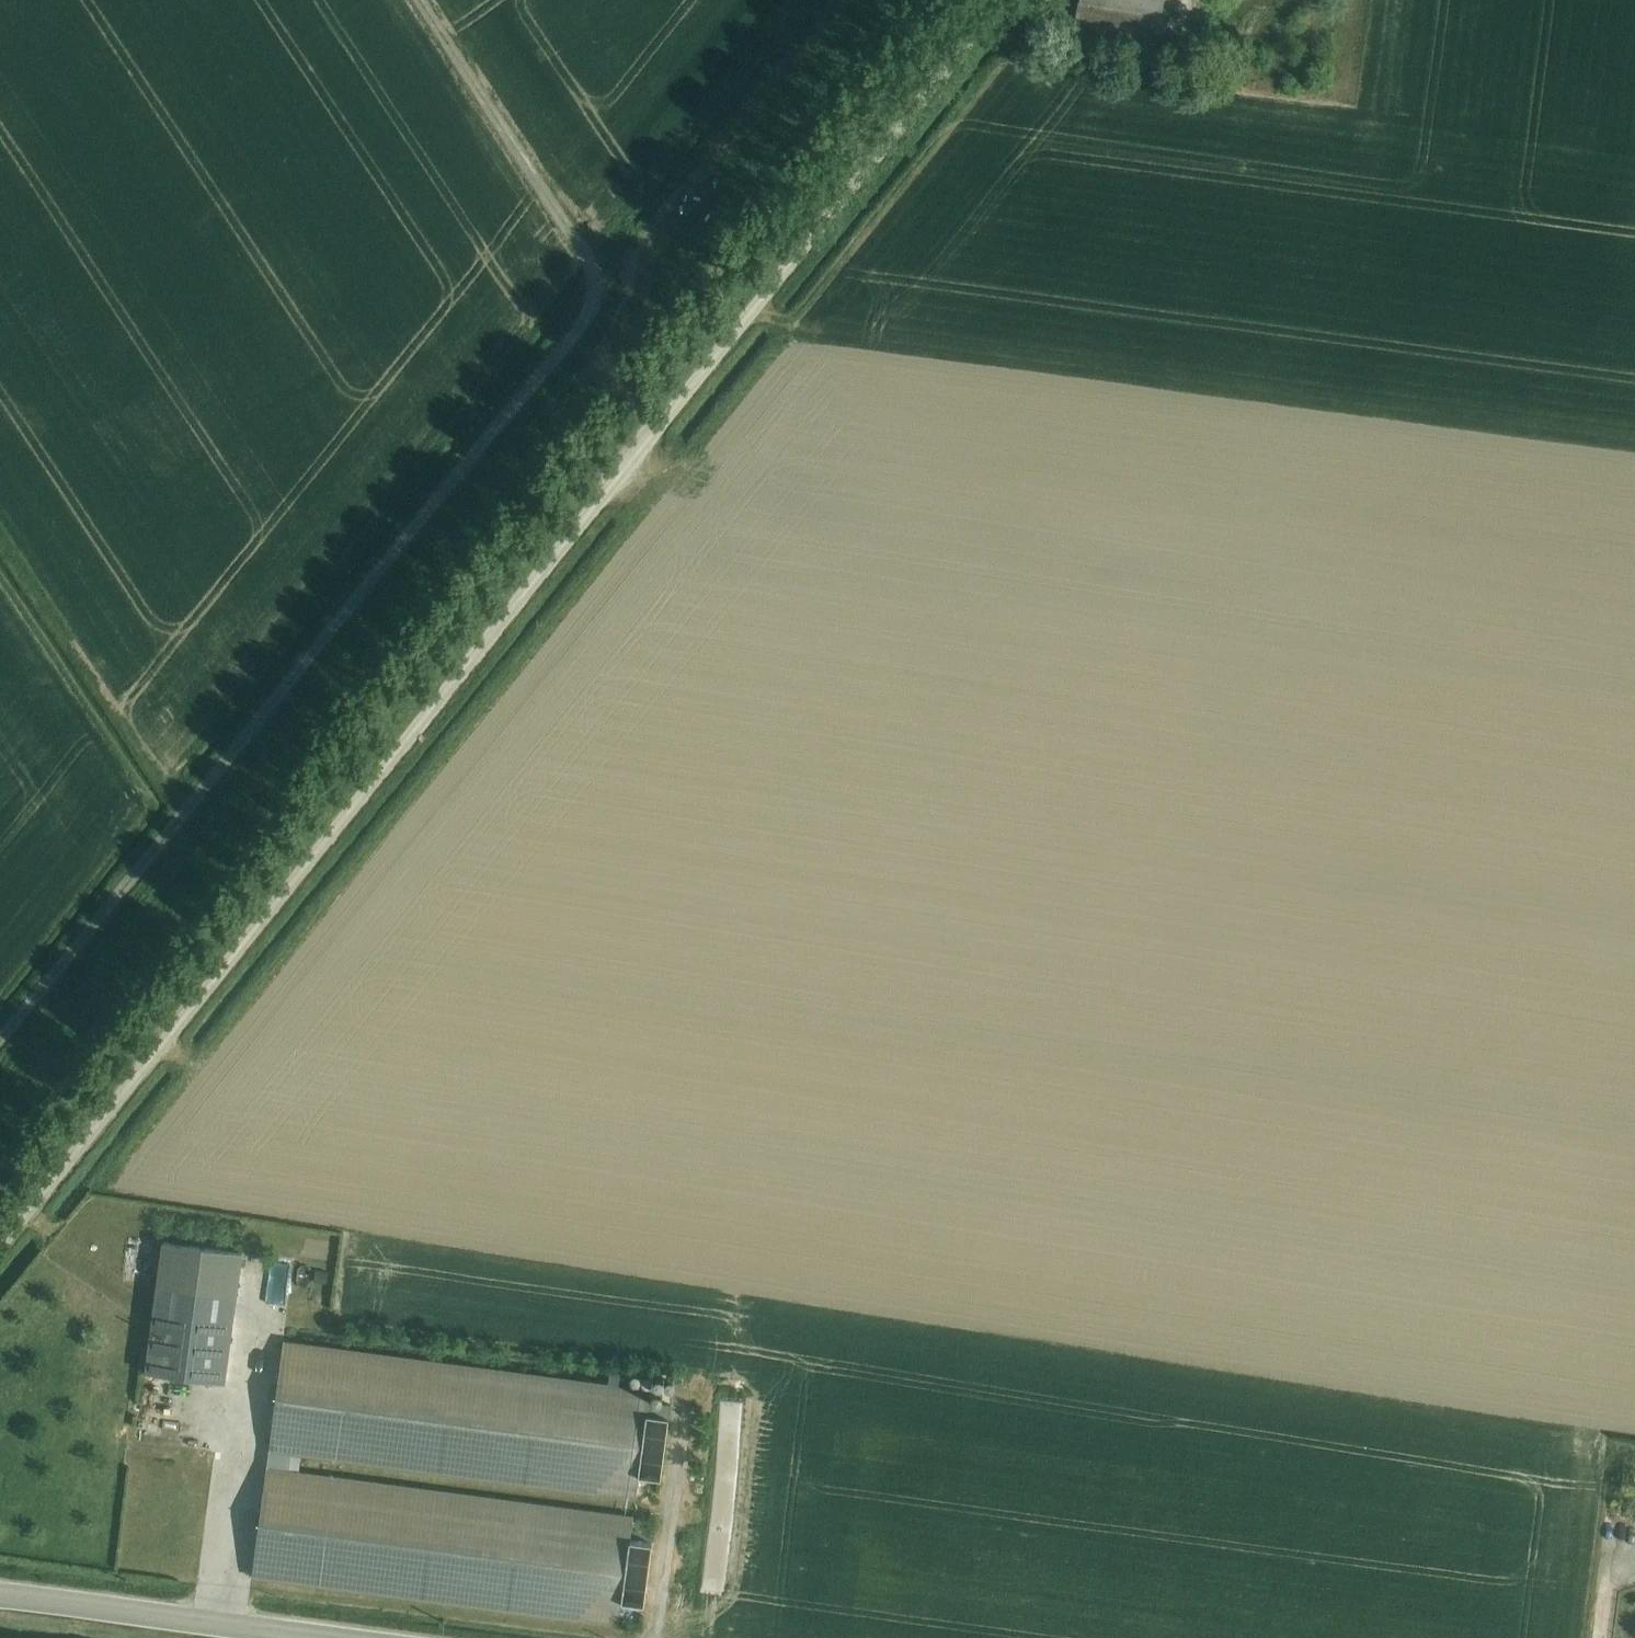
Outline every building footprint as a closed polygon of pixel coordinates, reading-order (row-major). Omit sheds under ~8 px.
[(1074,33),(1156,46),(1164,0),(1080,0),(1074,33)] [(160,1241),(144,1372),(225,1384),(242,1253),(160,1241)] [(269,1450),(302,1455),(636,1501),(639,1477),(660,1479),(669,1417),(648,1415),(650,1388),(284,1341),(269,1450)] [(302,1455),(269,1450),(252,1575),(535,1613),(619,1624),(622,1602),(643,1605),(651,1543),(630,1541),(633,1516),(550,1505),(300,1471),(302,1455)]
